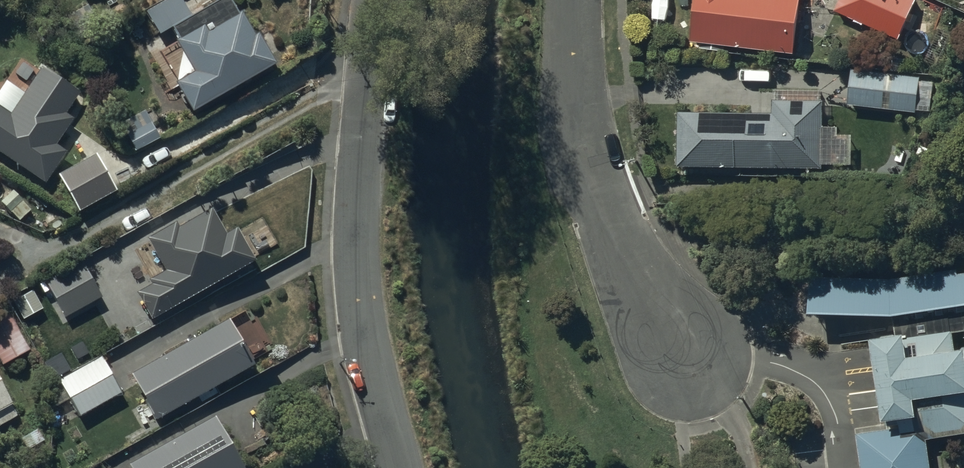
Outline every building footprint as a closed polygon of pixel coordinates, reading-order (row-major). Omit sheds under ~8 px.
[(159,32),(190,14),(181,0),(171,0),(148,13),(159,32)] [(228,0),(226,0),(176,27),(201,74),(180,85),(193,109),(274,65),(259,38),(251,42),(228,0)] [(686,37),(790,51),(797,0),(691,0),(686,37)] [(836,8),(872,24),(884,0),(839,0),(836,8)] [(927,77),(852,68),(848,101),(923,110),(927,77)] [(44,77),(14,121),(0,112),(0,151),(44,181),(64,151),(53,144),(71,119),(61,112),(72,96),(44,77)] [(817,162),(819,98),(774,97),(774,113),(678,111),(677,159),(817,162)] [(143,111),(119,124),(134,151),(158,138),(143,111)] [(100,166),(95,156),(61,176),(81,210),(115,191),(100,166)] [(227,242),(210,214),(176,233),(173,228),(152,240),(171,274),(155,283),(156,286),(140,295),(153,318),(251,262),(237,236),(227,242)] [(83,267),(49,285),(67,318),(101,299),(83,267)] [(893,279),(821,276),(819,308),(893,310),(896,329),(870,333),(871,346),(881,415),(897,413),(898,420),(882,423),(854,427),(860,467),(930,467),(925,434),(963,428),(963,342),(955,343),(953,327),(963,325),(963,329),(963,269),(893,279)] [(1,364),(27,351),(8,314),(0,318),(0,362),(1,364)] [(251,366),(227,324),(135,376),(158,418),(251,366)] [(120,393),(101,359),(61,382),(81,416),(120,393)] [(0,387),(0,426),(17,417),(0,387)] [(216,422),(134,467),(241,467),(216,422)]
